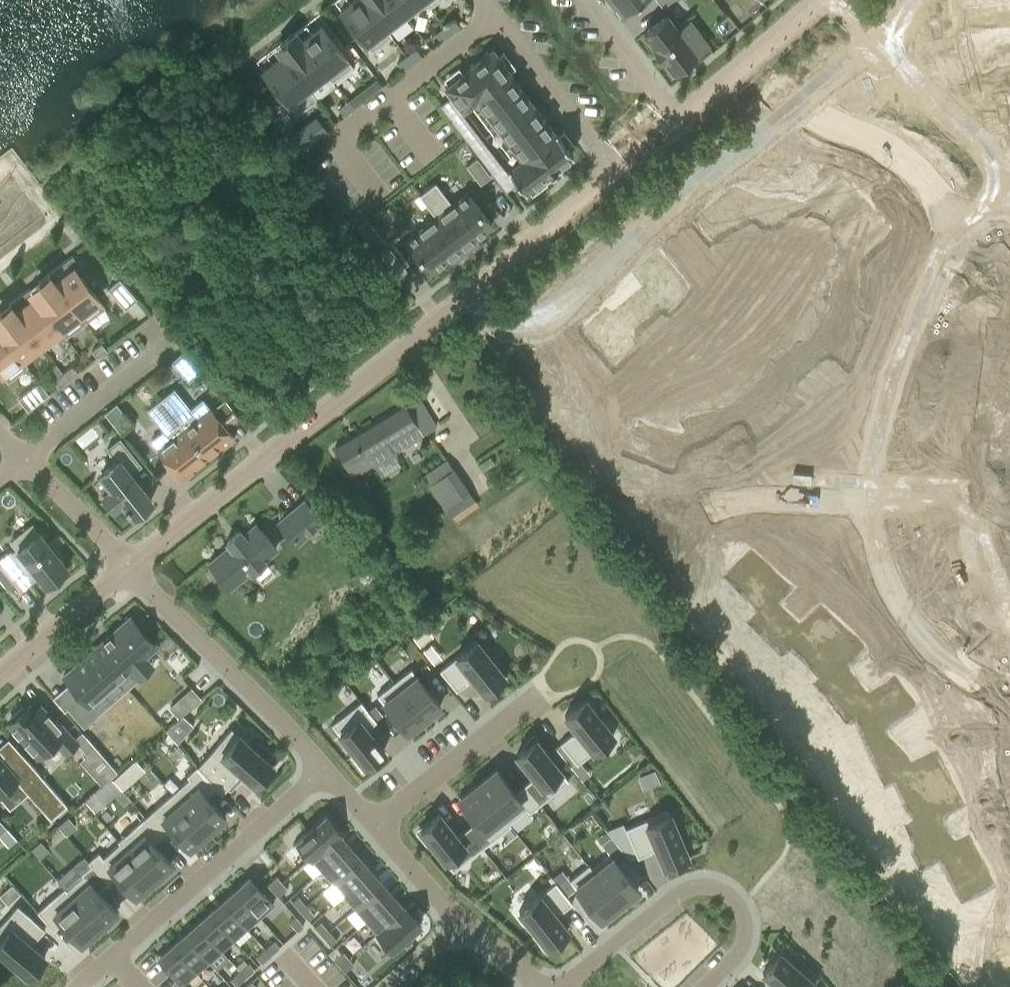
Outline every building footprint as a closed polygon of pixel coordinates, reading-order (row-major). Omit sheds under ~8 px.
[(371,52),(391,37),(363,0),(354,0),(340,11),(371,52)] [(391,37),(392,36),(389,32),(407,18),(393,0),(363,0),(391,37)] [(407,18),(425,4),(428,8),(429,7),(423,0),(393,0),(407,18)] [(621,16),(642,0),(609,0),(621,16)] [(906,3),(909,28),(947,23),(948,25),(949,25),(945,0),(930,0),(906,3)] [(949,25),(971,22),(972,31),(986,30),(983,5),(970,7),(970,0),(945,0),(949,25)] [(1003,11),(1009,10),(1009,2),(1009,0),(1002,0),(1003,11)] [(690,58),(707,45),(689,21),(677,30),(667,16),(643,34),(654,48),(653,48),(663,61),(664,61),(672,71),(677,67),(680,70),(692,61),(690,58)] [(454,20),(444,27),(450,35),(460,28),(454,20)] [(301,39),(300,40),(331,80),(351,65),(321,26),(302,40),(301,39)] [(434,34),(440,42),(450,35),(444,27),(434,34)] [(281,55),(316,100),(317,99),(308,88),(325,75),(331,82),(332,82),(300,40),(281,55)] [(415,49),(406,56),(412,64),(421,57),(415,49)] [(444,87),(462,109),(476,99),(521,158),(507,168),(524,191),(545,175),(546,176),(559,167),(558,165),(572,154),(555,132),(553,133),(509,74),(510,73),(492,49),(464,70),(465,71),(444,87)] [(296,115),(316,100),(281,55),(280,55),(281,56),(262,71),(296,115)] [(396,63),(402,71),(412,64),(406,56),(396,63)] [(953,59),(928,62),(930,76),(955,73),(953,59)] [(949,91),(919,95),(922,121),(967,115),(964,91),(974,90),(972,76),(948,79),(949,91)] [(357,94),(347,101),(353,109),(363,102),(357,94)] [(439,105),(445,112),(453,106),(447,99),(439,105)] [(338,108),(344,116),(353,109),(347,101),(338,108)] [(453,106),(445,112),(450,120),(458,114),(453,106)] [(458,114),(450,120),(456,127),(464,121),(458,114)] [(316,117),(288,138),(298,151),(315,138),(325,131),(327,130),(316,117)] [(464,121),(456,127),(461,134),(469,128),(464,121)] [(469,128),(461,134),(467,141),(475,135),(469,128)] [(475,135),(467,141),(472,148),(480,142),(475,135)] [(480,142),(472,148),(478,156),(486,149),(480,142)] [(486,149),(478,156),(483,163),(491,157),(486,149)] [(491,157),(483,163),(489,170),(497,164),(491,157)] [(466,165),(480,184),(490,176),(476,158),(466,165)] [(497,164),(489,170),(494,177),(502,171),(497,164)] [(502,171),(494,177),(500,184),(508,178),(502,171)] [(508,178),(500,184),(505,192),(513,185),(508,178)] [(435,183),(419,195),(436,217),(460,249),(472,240),(491,225),(467,193),(452,205),(435,183)] [(435,218),(405,241),(430,273),(449,258),(460,249),(436,217),(419,195),(418,195),(435,218)] [(356,227),(370,245),(380,237),(367,219),(356,227)] [(73,267),(54,282),(85,322),(104,307),(89,288),(73,267)] [(118,279),(107,289),(124,309),(136,299),(118,279)] [(54,282),(35,297),(66,337),(84,323),(85,322),(54,282)] [(35,297),(15,312),(44,349),(63,335),(65,337),(66,337),(35,297)] [(15,312),(0,323),(0,332),(27,367),(27,366),(22,359),(40,345),(43,350),(44,349),(15,312)] [(7,382),(27,367),(0,332),(0,372),(7,382)] [(96,357),(106,350),(101,344),(91,351),(96,357)] [(199,371),(182,351),(171,362),(188,381),(199,371)] [(72,366),(62,373),(67,380),(77,372),(72,366)] [(67,380),(62,373),(53,381),(57,387),(67,380)] [(39,382),(18,398),(27,410),(48,394),(39,382)] [(173,390),(160,400),(205,457),(231,436),(224,428),(239,416),(223,398),(209,410),(201,400),(189,410),(173,390)] [(416,395),(333,446),(351,475),(369,464),(371,463),(373,466),(393,454),(391,451),(434,425),(416,395)] [(179,477),(205,457),(160,400),(147,410),(163,431),(151,440),(159,449),(158,450),(179,477)] [(116,404),(104,413),(120,434),(132,424),(116,404)] [(140,465),(119,438),(106,448),(117,461),(100,475),(111,488),(102,495),(113,509),(122,502),(124,506),(127,510),(127,509),(131,514),(132,515),(151,500),(130,474),(140,465)] [(463,508),(474,501),(446,460),(421,476),(449,518),(453,515),(463,508)] [(304,501),(278,523),(296,544),(322,523),(304,501)] [(230,545),(209,563),(229,586),(250,569),(251,571),(265,560),(263,558),(276,547),(260,528),(259,527),(256,523),(249,528),(243,534),(241,532),(239,529),(226,540),(230,545)] [(14,583),(32,569),(45,585),(50,582),(52,584),(64,574),(62,571),(67,568),(66,568),(57,556),(60,554),(49,541),(47,544),(37,532),(31,524),(10,542),(16,549),(11,553),(10,552),(0,560),(0,565),(14,583)] [(510,556),(515,565),(535,553),(530,544),(510,556)] [(103,640),(94,649),(120,678),(146,655),(150,651),(143,643),(149,637),(138,625),(132,630),(124,622),(110,635),(109,634),(108,634),(109,635),(104,639),(103,639),(103,640)] [(426,629),(413,638),(420,648),(433,638),(426,629)] [(476,641),(439,670),(456,691),(468,682),(467,681),(471,678),(484,693),(493,685),(504,677),(503,675),(493,663),(492,662),(476,641)] [(94,649),(63,675),(81,696),(67,708),(84,727),(99,714),(90,704),(120,678),(94,649)] [(426,664),(420,669),(427,678),(434,673),(426,664)] [(410,668),(393,681),(400,690),(423,719),(440,706),(410,668)] [(393,681),(376,695),(406,732),(414,726),(423,719),(400,690),(393,681)] [(181,698),(170,708),(178,717),(189,707),(181,698)] [(571,734),(560,743),(577,765),(613,736),(597,715),(596,713),(586,701),(585,700),(574,708),(564,716),(577,732),(572,735),(571,734)] [(360,701),(331,724),(354,753),(351,755),(362,768),(374,758),(384,751),(366,728),(376,721),(360,701)] [(12,719),(8,723),(16,733),(25,742),(27,745),(34,752),(37,756),(54,741),(65,753),(76,742),(63,728),(56,720),(55,719),(53,720),(40,705),(34,710),(29,705),(24,708),(23,707),(22,706),(10,717),(11,718),(12,719)] [(375,705),(368,710),(375,719),(382,714),(375,705)] [(179,718),(165,730),(176,743),(192,725),(182,716),(179,718)] [(231,729),(197,766),(216,788),(221,794),(237,777),(236,776),(240,772),(254,785),(263,775),(265,778),(275,768),(259,754),(231,729)] [(525,747),(516,755),(533,777),(523,785),(538,803),(567,780),(546,753),(533,736),(523,744),(525,747)] [(60,768),(67,776),(58,784),(75,804),(111,775),(87,746),(60,768)] [(555,747),(549,751),(557,761),(563,757),(555,747)] [(15,780),(50,820),(67,806),(21,754),(12,762),(7,756),(2,760),(0,758),(0,793),(15,780)] [(189,778),(172,792),(207,833),(215,826),(225,817),(218,809),(206,796),(216,788),(197,766),(196,766),(186,775),(189,778)] [(496,769),(477,784),(507,822),(525,808),(527,812),(538,803),(523,785),(514,792),(496,769)] [(477,784),(458,799),(476,821),(466,828),(482,848),(510,826),(507,822),(477,784)] [(172,792),(145,816),(161,835),(170,827),(189,848),(190,847),(206,834),(206,833),(207,833),(172,792)] [(94,793),(84,802),(93,812),(103,804),(94,793)] [(668,810),(625,829),(637,858),(651,852),(651,851),(656,849),(663,867),(687,857),(668,810)] [(429,821),(417,831),(427,845),(430,843),(452,871),(482,848),(466,828),(456,836),(439,814),(429,821)] [(145,816),(118,840),(120,842),(153,880),(171,864),(152,843),(161,835),(145,816)] [(325,816),(296,841),(310,857),(339,832),(331,823),(325,816)] [(67,817),(57,825),(66,836),(76,827),(67,817)] [(0,833),(0,838),(7,846),(16,839),(6,828),(0,833)] [(339,832),(310,857),(321,870),(348,846),(338,835),(340,833),(339,832)] [(611,837),(601,844),(606,851),(616,843),(611,837)] [(34,846),(30,849),(39,859),(49,851),(40,840),(34,846)] [(98,852),(88,861),(91,864),(107,883),(116,875),(135,896),(153,880),(120,842),(103,857),(98,852)] [(348,846),(321,870),(332,883),(359,859),(356,855),(348,846)] [(609,854),(591,869),(619,905),(638,890),(609,854)] [(359,859),(332,883),(343,895),(371,871),(363,863),(359,859)] [(83,875),(66,890),(99,928),(100,927),(115,913),(117,912),(98,891),(107,883),(91,864),(80,873),(83,875)] [(588,866),(569,881),(600,920),(602,919),(619,905),(591,869),(588,866)] [(561,870),(551,878),(555,882),(557,884),(566,876),(561,870)] [(371,871),(343,895),(355,908),(382,884),(378,880),(371,871)] [(276,876),(267,884),(272,891),(281,882),(276,876)] [(244,882),(235,890),(259,917),(271,906),(272,905),(249,878),(244,882)] [(281,882),(272,891),(278,897),(287,889),(281,882)] [(555,882),(518,911),(536,934),(533,936),(543,948),(545,945),(547,947),(557,939),(567,931),(555,915),(559,912),(560,913),(572,903),(557,884),(555,882)] [(382,884),(355,908),(366,920),(393,897),(385,888),(382,884)] [(12,885),(0,896),(8,905),(20,894),(12,885)] [(64,887),(36,911),(53,930),(62,922),(81,943),(91,934),(99,928),(66,890),(64,887)] [(235,890),(222,901),(246,928),(259,917),(235,890)] [(298,897),(292,902),(300,911),(306,906),(298,897)] [(393,897),(366,920),(377,933),(405,908),(405,907),(403,908),(393,897)] [(214,908),(210,912),(233,939),(246,928),(222,901),(214,908)] [(0,924),(0,952),(15,965),(12,968),(25,979),(37,966),(36,966),(45,957),(30,944),(34,939),(35,940),(45,929),(17,905),(0,924)] [(306,906),(300,911),(308,920),(314,915),(306,906)] [(405,908),(377,933),(391,949),(420,924),(413,917),(405,908)] [(206,915),(197,923),(221,950),(233,939),(210,912),(206,915)] [(295,916),(289,922),(297,931),(303,926),(295,916)] [(320,922),(314,927),(322,936),(328,931),(320,922)] [(197,923),(184,934),(208,961),(221,950),(197,923)] [(328,931),(322,936),(330,946),(336,940),(328,931)] [(176,941),(172,945),(195,972),(208,961),(184,934),(176,941)] [(274,941),(265,949),(270,955),(279,947),(274,941)] [(168,948),(158,957),(169,969),(182,984),(183,983),(195,972),(172,945),(168,948)] [(265,949),(255,957),(261,963),(270,955),(265,949)] [(343,952),(334,960),(339,966),(348,958),(343,952)] [(762,973),(777,986),(775,986),(818,986),(779,953),(762,973)] [(348,958),(339,966),(345,972),(354,964),(348,958)] [(248,963),(239,971),(245,977),(254,969),(248,963)] [(239,971),(230,979),(236,985),(245,977),(239,971)]
